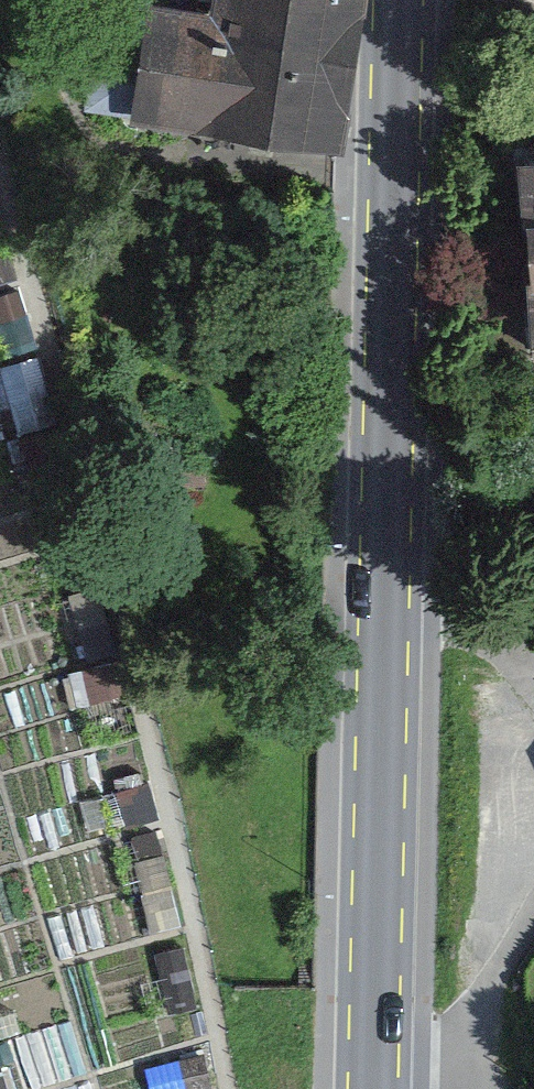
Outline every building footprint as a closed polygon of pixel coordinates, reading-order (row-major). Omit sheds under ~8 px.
[(230,9),(158,0),(129,0),(112,129),(351,160),(372,0),(231,0),(230,9)]
